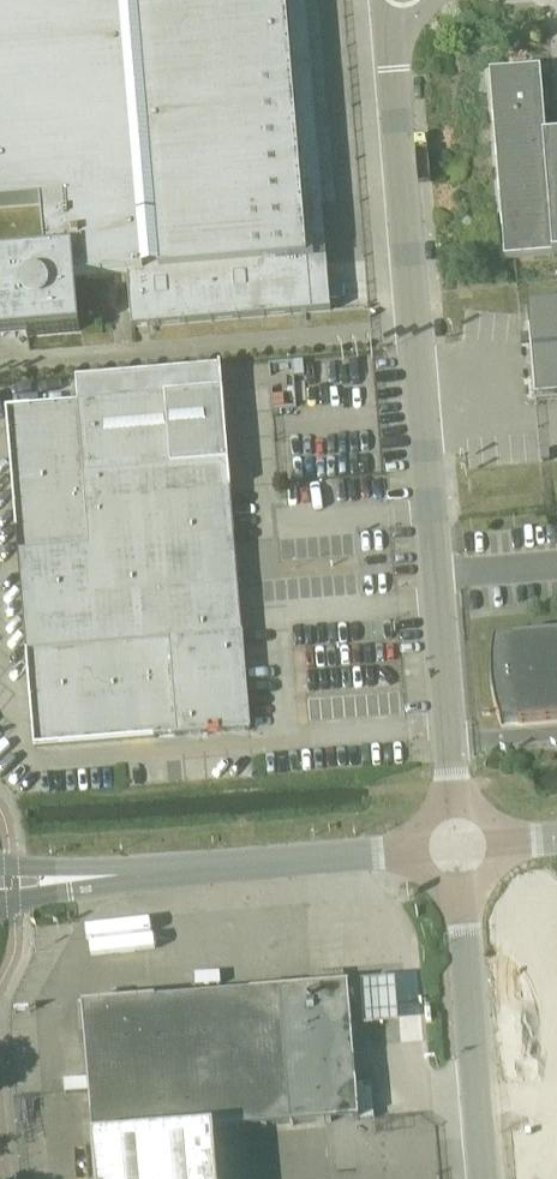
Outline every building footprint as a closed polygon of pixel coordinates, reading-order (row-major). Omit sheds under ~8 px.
[(132,328),(331,312),(311,69),(292,71),(286,0),(0,0),(0,207),(42,204),(46,255),(0,259),(0,314),(27,337),(80,333),(76,281),(128,277),(132,328)] [(490,73),(505,260),(556,255),(556,137),(547,138),(541,69),(490,73)] [(527,306),(536,400),(556,398),(556,304),(527,306)] [(78,404),(3,410),(19,554),(24,625),(240,608),(229,464),(223,391),(221,367),(76,379),(78,404)] [(240,608),(24,625),(26,652),(34,749),(248,731),(242,634),(240,608)] [(501,725),(518,724),(556,721),(556,635),(512,639),(494,641),(491,662),(492,684),(495,705),(501,725)] [(536,933),(556,1173),(556,931),(536,933)] [(385,979),(363,981),(367,1019),(388,1017),(396,1016),(393,978),(385,979)] [(82,1009),(93,1143),(96,1178),(217,1178),(213,1133),(291,1126),(358,1121),(374,1119),(371,1083),(355,1085),(347,988),(347,987),(313,990),(280,993),(154,1003),(143,992),(133,1005),(82,1009)]
